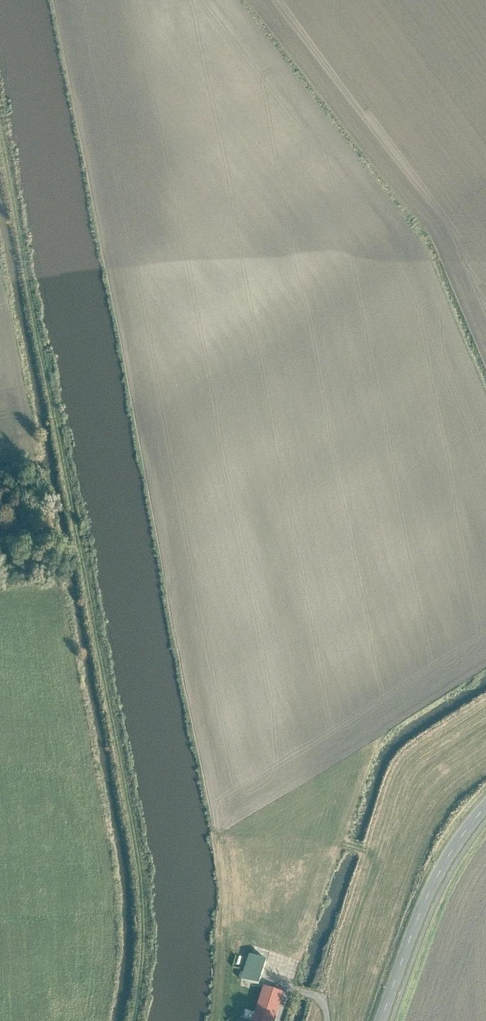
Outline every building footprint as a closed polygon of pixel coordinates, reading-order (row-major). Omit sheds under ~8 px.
[(255,986),(262,961),(247,957),(240,981),(255,986)] [(282,996),(260,989),(249,1020),(273,1020),(282,996)]
